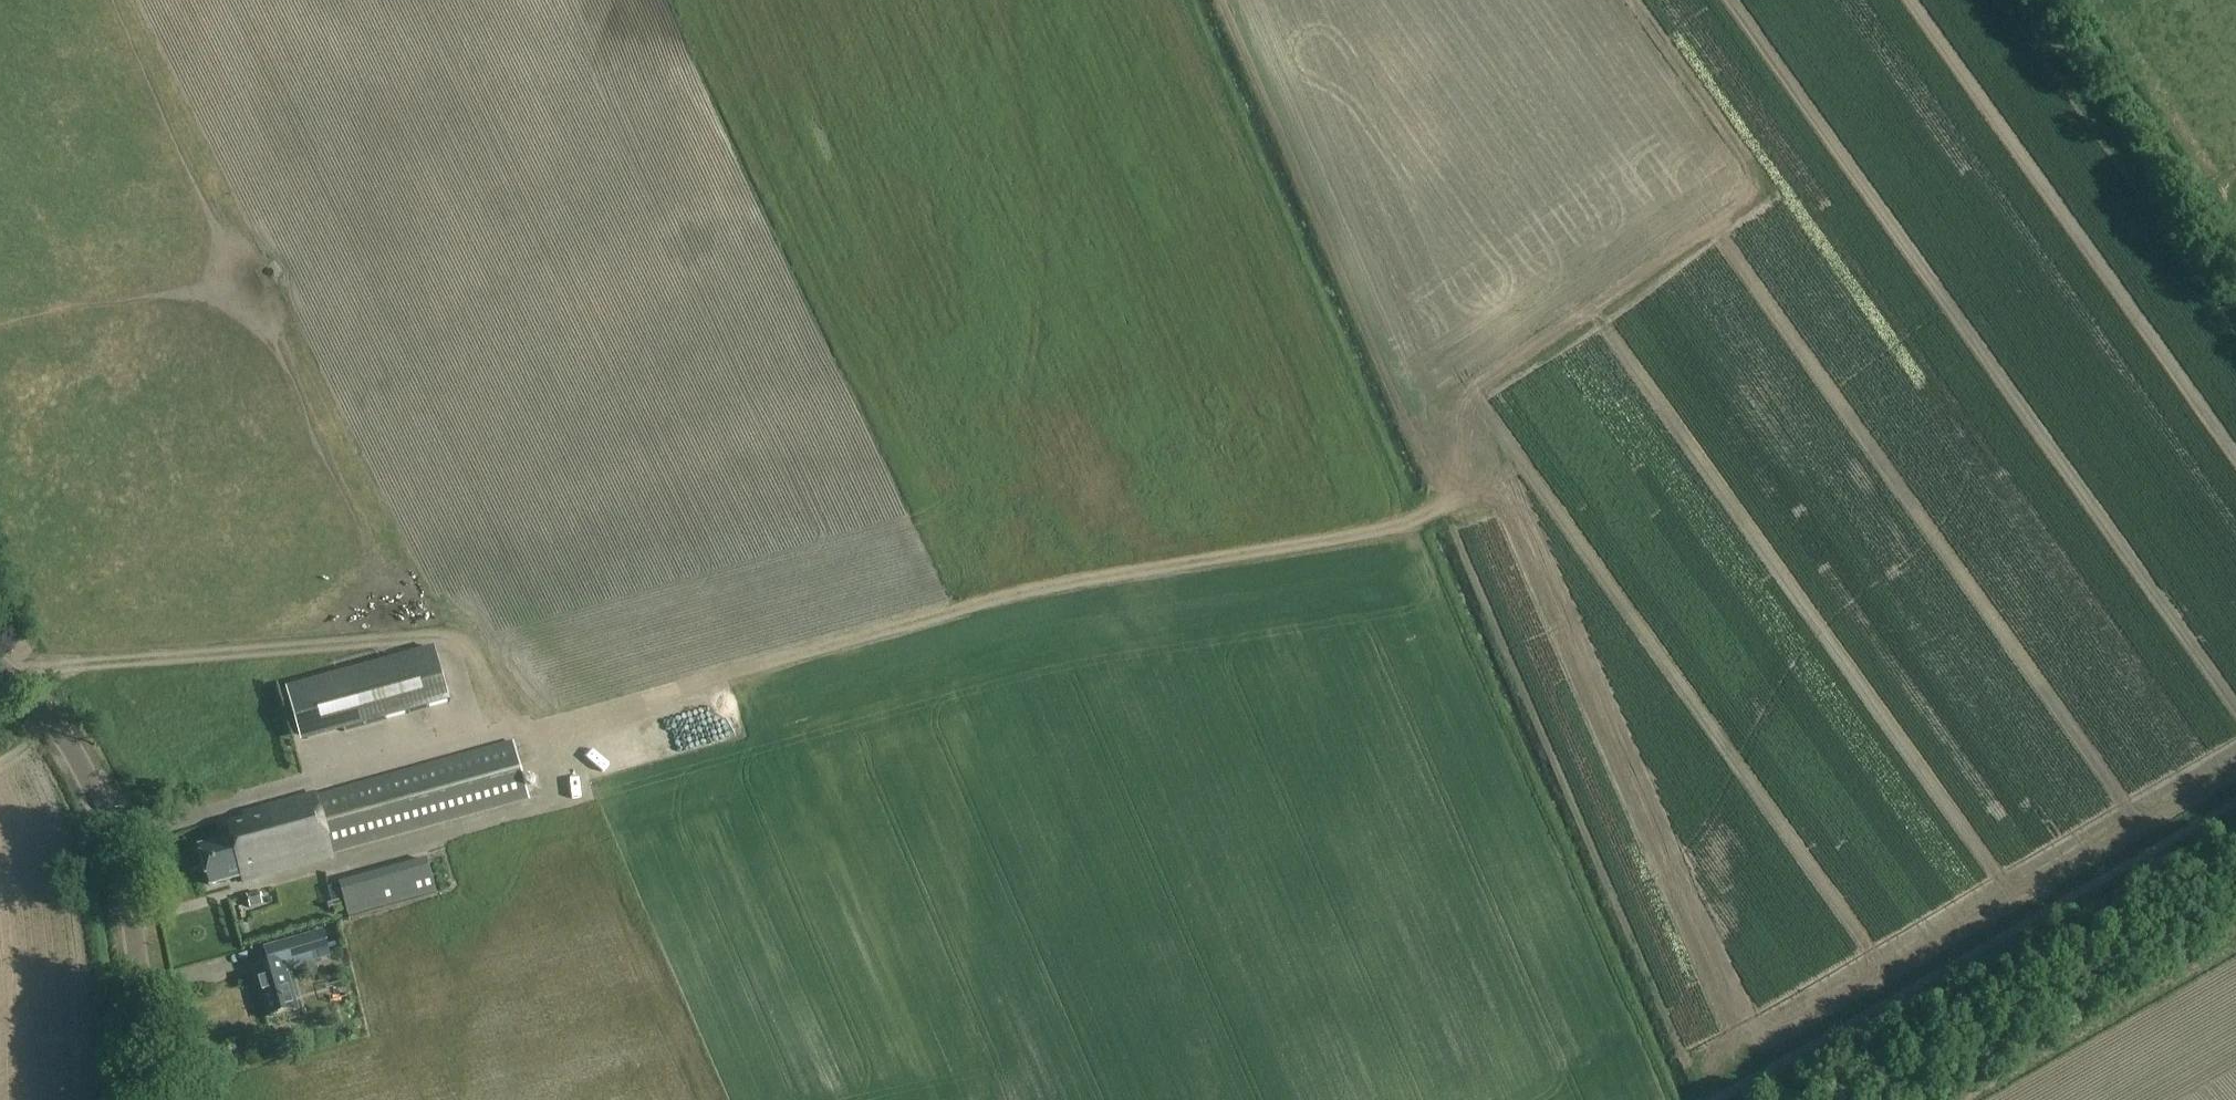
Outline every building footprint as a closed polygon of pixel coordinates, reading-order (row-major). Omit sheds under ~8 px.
[(344,733),(450,702),(435,650),(287,693),(299,737),(342,724),(344,733)] [(683,727),(612,734),(614,750),(685,742),(683,727)] [(331,855),(529,801),(514,743),(315,797),(315,795),(242,815),(244,821),(227,825),(231,839),(200,848),(210,885),(241,877),(242,883),(332,859),(331,855)] [(341,883),(351,918),(435,894),(425,859),(341,883)] [(259,892),(247,896),(250,909),(263,905),(259,892)] [(269,966),(253,971),(268,1021),(298,1012),(288,977),(291,976),(289,971),(331,959),(324,932),(264,948),(269,966)] [(267,1055),(256,1055),(256,1064),(267,1063),(267,1055)]
